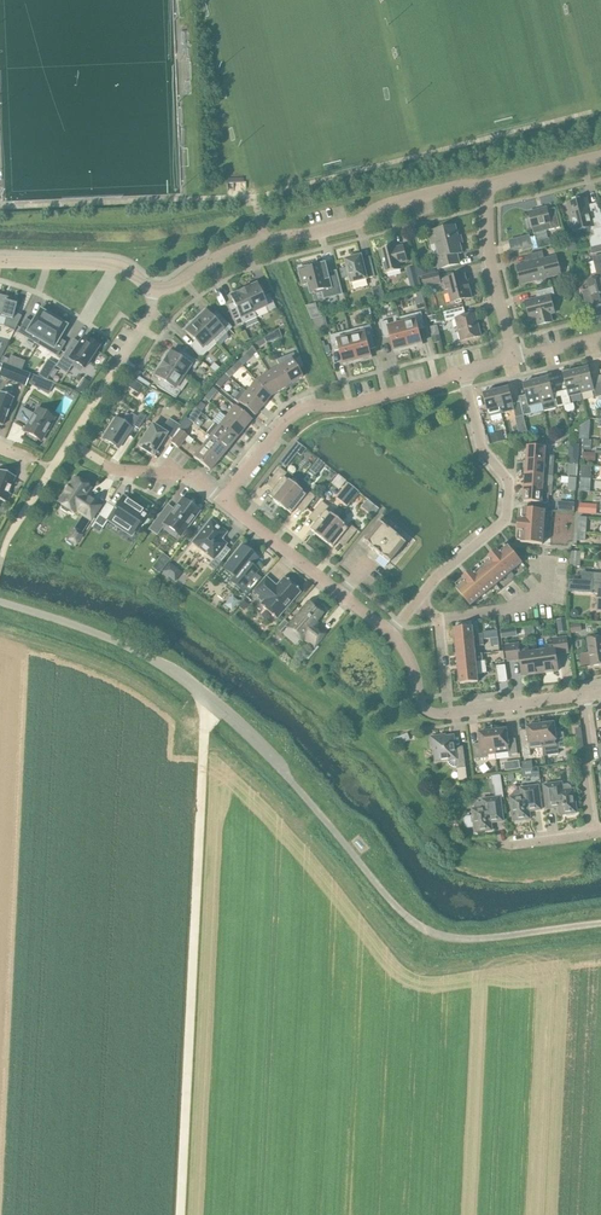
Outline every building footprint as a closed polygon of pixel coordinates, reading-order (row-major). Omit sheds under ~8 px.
[(230,192),(246,191),(245,181),(230,182),(230,192)] [(563,204),(563,205),(568,203),(571,215),(573,226),(585,223),(587,229),(588,232),(593,230),(594,235),(591,237),(590,241),(591,248),(600,245),(600,213),(599,213),(590,215),(588,205),(586,198),(563,204)] [(547,208),(529,213),(534,234),(535,234),(544,232),(552,229),(560,227),(557,216),(555,208),(548,210),(547,208)] [(430,232),(433,244),(436,243),(439,257),(437,258),(439,269),(459,264),(457,254),(462,253),(455,226),(430,232)] [(561,233),(553,235),(555,242),(562,240),(561,233)] [(530,235),(520,237),(523,249),(533,247),(531,241),(530,235)] [(575,238),(565,240),(568,253),(577,251),(575,238)] [(404,246),(396,248),(396,245),(379,250),(385,274),(402,270),(400,263),(408,261),(404,246)] [(591,248),(593,254),(600,252),(600,245),(591,248)] [(538,283),(546,281),(546,280),(546,279),(562,275),(558,256),(544,259),(542,252),(540,252),(528,255),(530,264),(518,267),(518,266),(517,266),(522,284),(522,283),(536,280),(536,282),(538,283)] [(348,267),(340,269),(342,279),(350,277),(352,283),(368,279),(367,278),(376,276),(372,261),(363,263),(362,259),(362,256),(356,257),(355,256),(347,258),(347,260),(346,260),(348,267)] [(588,281),(590,289),(591,295),(594,306),(600,305),(600,256),(594,258),(598,273),(599,278),(588,281)] [(325,265),(302,270),(304,278),(302,278),(304,283),(309,282),(312,293),(324,290),(326,297),(341,293),(336,274),(328,276),(325,265)] [(422,266),(416,267),(418,277),(423,276),(428,275),(427,271),(426,268),(426,265),(422,266)] [(414,266),(406,268),(409,276),(416,274),(414,266)] [(428,275),(423,276),(425,285),(440,282),(437,272),(428,275)] [(465,274),(453,277),(443,280),(447,293),(449,293),(451,303),(472,298),(468,282),(467,282),(465,274)] [(250,285),(243,288),(254,312),(266,306),(268,312),(276,308),(269,294),(263,297),(257,284),(251,287),(250,285)] [(552,321),(550,314),(554,312),(550,296),(555,295),(553,287),(535,292),(537,299),(526,302),(530,318),(537,317),(539,324),(552,321)] [(257,317),(254,312),(243,288),(236,292),(236,293),(231,296),(234,303),(227,306),(237,326),(257,317)] [(381,288),(373,290),(376,303),(384,301),(381,288)] [(0,295),(0,316),(6,318),(4,326),(14,331),(22,316),(15,313),(18,299),(0,295)] [(342,305),(333,307),(335,314),(343,312),(342,305)] [(475,313),(467,316),(465,307),(444,313),(446,321),(456,319),(462,341),(481,336),(475,313)] [(26,319),(17,333),(37,345),(54,316),(46,311),(45,313),(40,310),(32,322),(26,319)] [(213,338),(212,339),(216,343),(232,328),(216,311),(211,316),(206,311),(201,315),(200,314),(194,319),(213,338)] [(401,317),(409,349),(416,347),(416,345),(422,343),(419,329),(426,327),(422,312),(401,317)] [(54,316),(37,345),(58,357),(66,342),(59,339),(67,326),(62,322),(63,321),(54,316)] [(389,326),(388,321),(380,323),(384,338),(391,336),(394,350),(400,349),(401,351),(409,349),(401,317),(400,317),(402,322),(389,326)] [(203,348),(212,339),(213,338),(194,319),(189,325),(190,327),(186,331),(196,341),(190,346),(201,358),(207,352),(203,348)] [(350,331),(358,362),(366,360),(365,358),(371,356),(370,349),(376,347),(371,325),(350,331)] [(245,331),(239,333),(245,342),(249,340),(245,331)] [(358,362),(350,331),(329,336),(333,351),(340,349),(344,363),(350,362),(350,364),(358,362)] [(263,338),(266,343),(273,339),(270,334),(263,338)] [(435,343),(440,341),(441,341),(440,334),(433,336),(435,343)] [(73,339),(56,366),(67,374),(74,362),(84,368),(98,347),(89,340),(88,340),(84,337),(80,343),(73,339)] [(256,342),(259,347),(266,343),(263,338),(256,342)] [(241,340),(236,345),(240,349),(245,345),(241,340)] [(166,356),(161,363),(183,377),(190,366),(195,369),(200,362),(181,350),(177,356),(171,352),(167,357),(166,356)] [(280,366),(291,384),(302,377),(293,361),(296,359),(293,352),(276,359),(280,365),(280,366)] [(239,361),(243,365),(248,360),(245,356),(239,361)] [(239,361),(233,366),(237,370),(243,365),(239,361)] [(0,371),(0,376),(25,386),(30,374),(3,363),(0,371)] [(175,388),(183,377),(161,363),(157,369),(158,370),(155,375),(161,379),(157,386),(176,398),(180,391),(175,388)] [(214,363),(210,368),(215,372),(220,367),(214,363)] [(280,366),(269,373),(280,391),(291,384),(280,366)] [(43,367),(38,375),(47,380),(51,373),(43,367)] [(600,396),(600,386),(600,382),(593,383),(589,367),(576,371),(582,393),(594,390),(596,398),(600,396)] [(567,390),(560,392),(564,406),(571,404),(569,396),(582,393),(576,371),(563,374),(567,390)] [(256,380),(270,397),(280,391),(269,373),(256,380)] [(33,375),(29,383),(51,392),(54,384),(33,375)] [(68,387),(82,395),(89,383),(74,376),(68,387)] [(139,376),(137,379),(149,386),(150,384),(139,376)] [(556,408),(564,406),(560,392),(553,393),(549,377),(536,381),(542,403),(554,400),(556,408)] [(221,378),(216,384),(220,388),(225,381),(221,378)] [(132,379),(128,385),(138,392),(142,385),(132,379)] [(256,380),(247,392),(263,405),(270,397),(256,380)] [(191,398),(198,386),(188,381),(182,393),(191,398)] [(203,381),(198,387),(202,391),(207,384),(203,381)] [(532,413),(530,406),(542,403),(536,381),(523,384),(526,395),(519,397),(520,402),(524,415),(532,413)] [(509,387),(496,391),(502,413),(514,410),(516,418),(524,415),(520,402),(513,403),(509,387)] [(213,388),(208,394),(205,398),(208,401),(212,397),(217,391),(213,388)] [(234,399),(238,402),(255,416),(263,405),(247,392),(243,389),(234,399)] [(489,416),(502,413),(496,391),(483,394),(489,416)] [(2,426),(6,417),(7,417),(11,407),(10,406),(13,398),(0,392),(0,425),(2,426)] [(64,395),(55,411),(64,416),(73,400),(64,395)] [(201,402),(196,409),(200,412),(205,406),(201,402)] [(227,417),(243,430),(252,420),(235,406),(227,417)] [(23,408),(17,418),(29,425),(25,432),(28,434),(27,436),(36,441),(37,439),(40,441),(46,430),(48,431),(52,424),(50,423),(53,417),(39,409),(35,415),(23,408)] [(191,415),(188,419),(192,422),(193,422),(196,418),(200,412),(196,409),(191,415)] [(139,429),(147,416),(140,412),(132,425),(139,429)] [(178,429),(184,432),(192,422),(188,419),(185,417),(178,429)] [(227,417),(218,427),(235,440),(243,430),(227,417)] [(131,428),(116,418),(103,438),(118,448),(131,428)] [(180,426),(173,421),(169,419),(162,431),(152,425),(139,446),(153,455),(166,435),(172,438),(180,426)] [(210,437),(227,450),(235,440),(218,427),(214,423),(206,433),(210,437)] [(170,441),(178,448),(185,440),(191,444),(194,440),(184,432),(178,429),(170,441)] [(492,443),(505,440),(503,431),(490,434),(492,443)] [(210,437),(202,447),(218,460),(227,450),(210,437)] [(297,443),(279,463),(285,469),(291,461),(303,472),(315,458),(297,443)] [(547,447),(540,447),(528,446),(527,460),(554,462),(555,455),(546,455),(547,447)] [(218,460),(202,447),(193,457),(210,471),(218,460)] [(583,453),(583,459),(583,461),(592,462),(593,453),(588,453),(583,453)] [(554,462),(527,460),(526,474),(545,475),(545,474),(554,475),(554,468),(554,462)] [(272,500),(279,505),(295,486),(294,485),(298,480),(287,471),(286,473),(280,468),(270,480),(271,480),(277,485),(268,496),(273,499),(272,500)] [(11,493),(9,493),(15,477),(0,471),(0,500),(7,502),(11,493)] [(545,475),(526,474),(525,487),(553,489),(554,475),(545,474),(545,475)] [(337,475),(330,483),(337,489),(344,482),(337,475)] [(75,477),(58,503),(62,505),(61,506),(61,509),(66,512),(69,512),(70,510),(74,513),(76,510),(91,520),(101,505),(85,495),(90,488),(88,486),(88,484),(83,481),(81,482),(75,477)] [(589,479),(582,478),(581,486),(589,487),(589,479)] [(295,486),(279,505),(286,511),(286,510),(291,514),(299,503),(306,508),(305,508),(306,509),(313,499),(315,496),(308,491),(305,495),(301,492),(302,491),(295,486)] [(553,489),(525,487),(524,501),(543,503),(547,503),(549,502),(549,495),(552,495),(553,489)] [(363,498),(358,494),(355,499),(359,503),(363,498)] [(122,496),(120,499),(115,508),(107,503),(91,527),(99,532),(110,516),(114,519),(112,522),(132,535),(147,513),(122,496)] [(168,505),(154,523),(149,529),(157,535),(165,524),(179,536),(188,525),(189,526),(195,519),(193,518),(199,511),(183,499),(175,510),(168,505)] [(314,534),(321,539),(337,519),(330,514),(329,514),(325,511),(329,507),(321,501),(319,504),(312,514),(319,519),(310,529),(314,533),(314,534)] [(565,502),(564,510),(573,510),(574,502),(565,502)] [(580,503),(580,512),(597,513),(597,504),(580,503)] [(375,506),(369,513),(373,516),(378,509),(375,506)] [(529,529),(518,528),(518,531),(522,531),(521,543),(543,544),(545,510),(523,509),(523,520),(519,520),(518,523),(529,523),(529,529)] [(370,531),(363,541),(372,549),(373,550),(380,542),(384,546),(377,554),(379,555),(380,555),(389,562),(404,544),(403,542),(395,536),(395,535),(388,529),(387,530),(384,527),(386,524),(389,521),(386,519),(383,516),(382,517),(378,522),(370,531)] [(148,518),(140,529),(144,531),(151,520),(148,518)] [(343,525),(337,519),(321,539),(327,544),(328,544),(332,547),(341,537),(347,542),(357,530),(350,524),(347,528),(343,525)] [(221,562),(230,550),(225,545),(226,544),(222,541),(222,537),(226,532),(211,520),(193,542),(214,559),(215,557),(221,562)] [(69,539),(77,544),(83,535),(76,530),(69,539)] [(242,545),(223,568),(233,576),(230,581),(242,591),(243,589),(249,593),(255,586),(261,578),(256,573),(258,571),(258,570),(252,566),(258,558),(242,545)] [(471,606),(523,563),(509,546),(500,553),(497,550),(495,552),(502,560),(497,564),(491,555),(489,557),(491,560),(474,575),(471,571),(469,573),(476,581),(472,585),(465,577),(463,578),(466,581),(457,589),(471,606)] [(163,553),(152,568),(160,573),(170,559),(163,553)] [(571,558),(571,566),(580,566),(581,559),(576,559),(571,558)] [(170,562),(161,573),(168,578),(169,577),(175,582),(183,572),(170,562)] [(266,578),(253,592),(264,601),(261,605),(276,618),(300,591),(285,578),(276,587),(266,578)] [(569,588),(574,589),(575,592),(592,593),(593,591),(600,591),(598,610),(600,610),(600,581),(593,581),(570,579),(569,588)] [(224,605),(232,611),(237,604),(238,605),(241,602),(239,601),(240,601),(232,595),(224,605)] [(289,625),(314,646),(325,633),(314,624),(322,615),(324,613),(323,611),(322,609),(320,607),(317,607),(315,607),(309,602),(289,625)] [(285,620),(277,629),(280,632),(288,623),(285,620)] [(581,623),(570,624),(571,633),(582,632),(581,623)] [(456,642),(483,639),(483,634),(473,634),(473,626),(455,628),(456,642)] [(511,628),(500,629),(501,636),(512,635),(511,628)] [(498,637),(491,638),(492,646),(499,645),(498,637)] [(538,651),(541,673),(558,671),(556,654),(569,652),(566,637),(554,639),(555,646),(546,647),(546,650),(538,651)] [(588,639),(592,666),(600,665),(600,637),(588,639)] [(483,639),(456,642),(457,656),(475,654),(475,646),(484,645),(483,639)] [(523,676),(541,673),(538,651),(529,652),(529,649),(520,650),(519,644),(506,646),(508,661),(520,659),(523,676)] [(475,654),(457,656),(459,670),(486,667),(486,661),(476,662),(475,654)] [(508,681),(506,669),(506,665),(497,666),(499,682),(508,681)] [(486,667),(459,670),(460,684),(478,682),(477,673),(487,673),(486,667)] [(540,720),(533,724),(533,726),(527,726),(528,737),(521,738),(523,753),(523,756),(531,755),(530,749),(544,747),(540,720)] [(540,720),(544,747),(545,756),(559,754),(558,748),(566,748),(564,732),(556,733),(555,723),(549,723),(548,722),(546,721),(544,720),(542,720),(540,720)] [(473,744),(474,756),(475,759),(488,758),(488,754),(496,753),(492,726),(490,727),(488,728),(486,729),(485,730),(485,732),(479,733),(480,743),(473,744)] [(501,730),(501,728),(492,726),(496,753),(509,752),(509,755),(518,754),(516,740),(508,741),(507,729),(501,730)] [(408,733),(394,739),(397,746),(411,740),(408,733)] [(436,762),(448,760),(448,761),(449,763),(449,764),(450,765),(452,766),(453,767),(454,767),(456,767),(457,767),(459,780),(467,779),(465,758),(463,746),(455,747),(454,736),(443,737),(441,736),(433,737),(431,739),(432,746),(434,745),(435,757),(436,762)] [(577,748),(578,748),(578,752),(574,758),(578,761),(584,754),(583,748),(583,740),(582,737),(576,738),(577,740),(577,748)] [(520,760),(511,761),(513,770),(521,768),(520,760)] [(501,775),(492,776),(493,785),(494,785),(503,784),(501,775)] [(544,785),(545,797),(547,809),(556,808),(556,807),(559,807),(560,815),(577,813),(574,789),(571,790),(570,787),(568,785),(557,787),(557,783),(544,785)] [(511,798),(512,809),(514,821),(530,819),(529,811),(533,810),(533,811),(542,809),(539,786),(521,788),(521,791),(515,792),(513,795),(514,797),(511,798)] [(504,821),(502,809),(500,797),(482,799),(483,803),(477,803),(475,806),(476,808),(472,809),(473,816),(466,817),(465,819),(466,827),(467,828),(475,827),(475,832),(492,830),(491,822),(495,821),(495,822),(504,821)]
